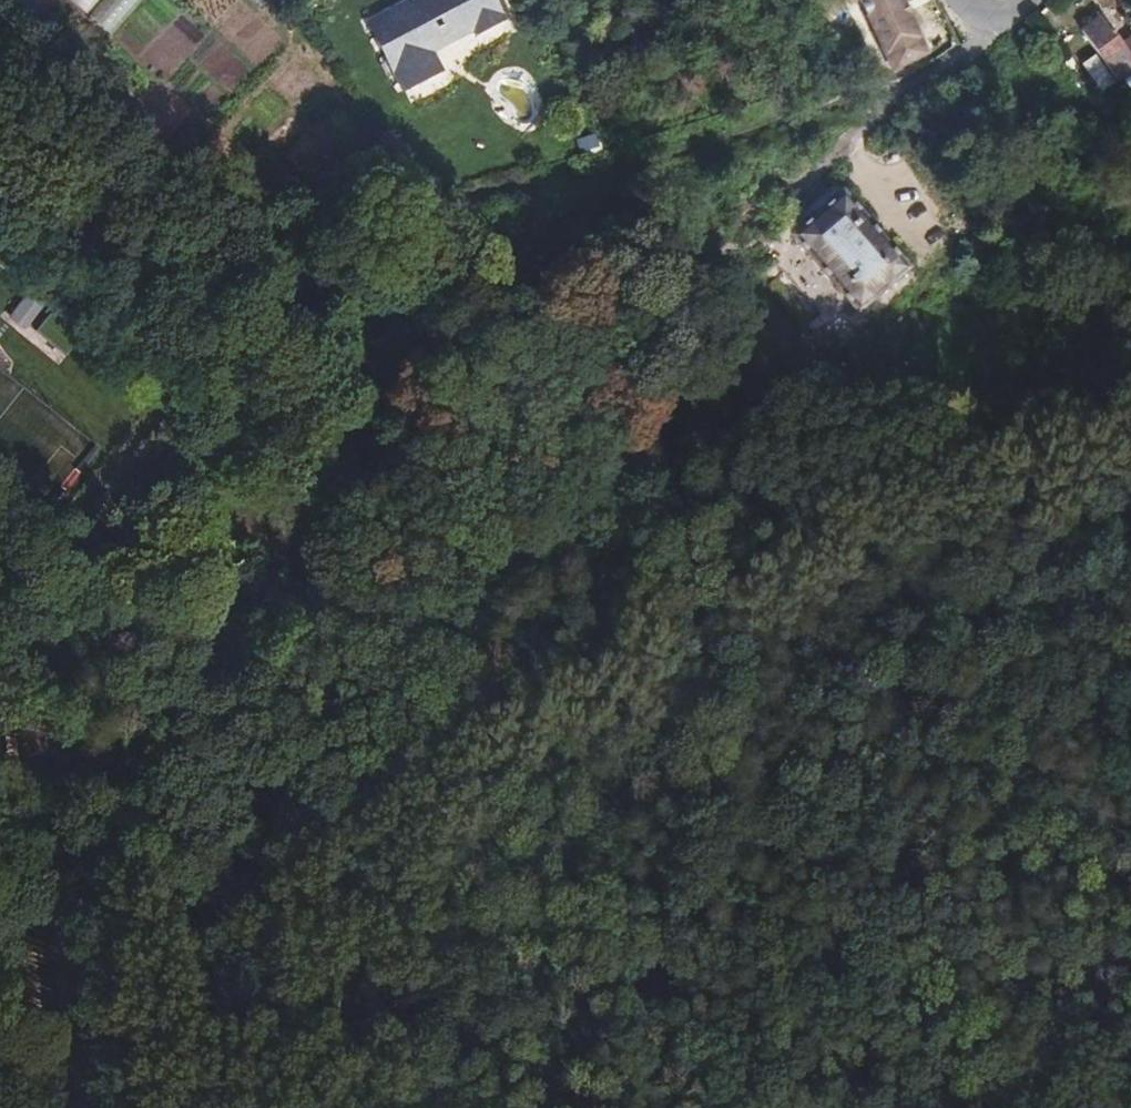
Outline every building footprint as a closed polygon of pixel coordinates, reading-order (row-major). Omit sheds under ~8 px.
[(89,15),(99,0),(67,0),(89,15)] [(111,35),(140,0),(105,0),(90,18),(111,35)] [(393,9),(361,25),(396,90),(432,73),(421,53),(422,53),(461,33),(466,40),(495,24),(484,0),(411,0),(393,9)] [(892,70),(931,53),(907,0),(861,0),(892,70)] [(1113,80),(1130,67),(1130,57),(1123,45),(1120,46),(1098,14),(1077,28),(1089,45),(1113,80)] [(1094,93),(1113,80),(1089,45),(1071,58),(1094,93)] [(759,245),(831,330),(907,267),(843,191),(791,235),(782,224),(759,245)]
